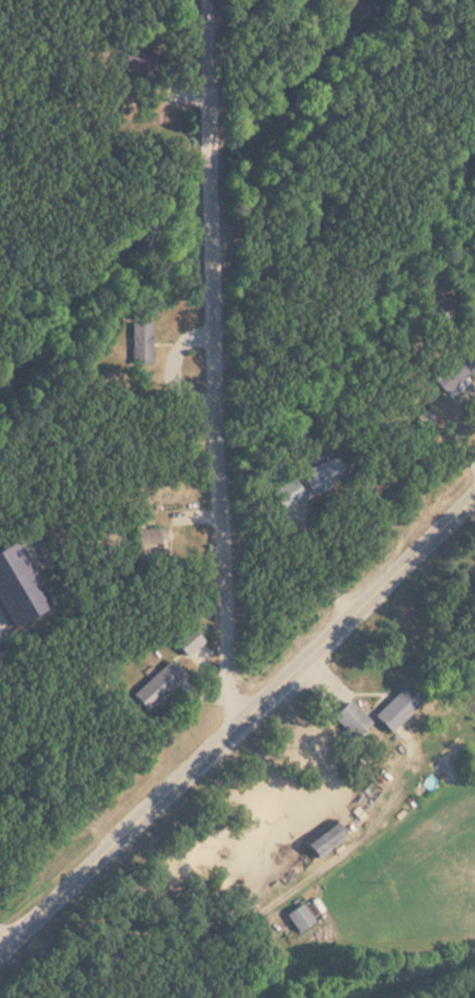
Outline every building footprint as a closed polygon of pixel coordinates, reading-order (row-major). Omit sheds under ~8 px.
[(126,53),(126,71),(155,71),(155,53),(126,53)] [(131,322),(131,363),(152,363),(152,322),(131,322)] [(461,382),(448,377),(442,394),(455,399),(461,382)] [(303,469),(311,493),(348,481),(340,456),(303,469)] [(306,494),(294,477),(271,492),(283,510),(306,494)] [(138,528),(138,560),(170,560),(170,528),(138,528)] [(206,647),(189,628),(175,640),(192,659),(206,647)] [(133,694),(149,713),(188,678),(172,659),(133,694)] [(391,733),(421,702),(405,686),(374,716),(391,733)] [(372,723),(351,700),(333,717),(354,740),(372,723)] [(307,846),(318,860),(346,837),(334,823),(307,846)]
